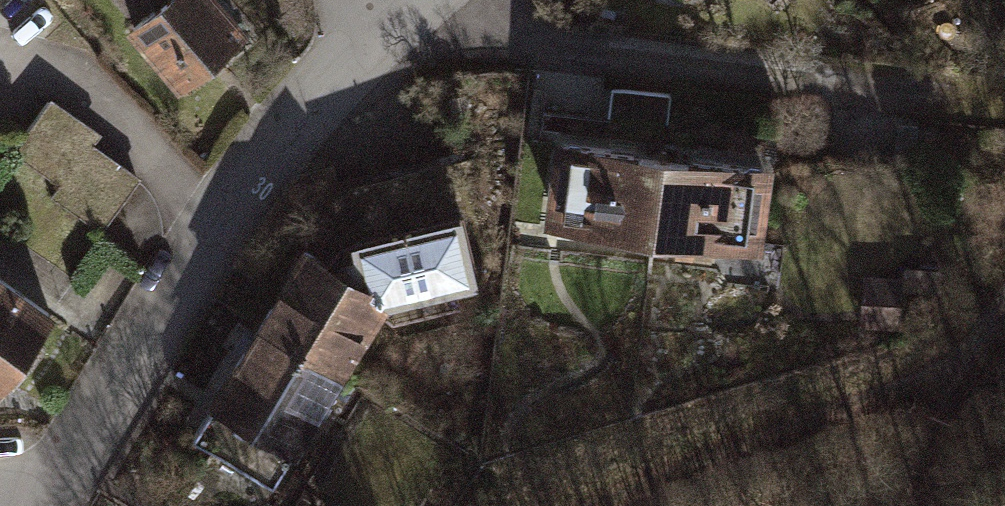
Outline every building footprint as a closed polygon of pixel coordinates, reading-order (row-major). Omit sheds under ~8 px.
[(217,0),(151,0),(156,6),(130,29),(181,87),(244,31),(217,0)] [(672,97),(613,89),(609,120),(668,128),(672,97)] [(50,201),(99,236),(136,185),(90,152),(98,140),(49,105),(20,146),(12,157),(58,190),(50,201)] [(540,218),(652,233),(663,144),(551,129),(540,218)] [(0,132),(0,173),(12,157),(20,146),(0,132)] [(652,233),(764,247),(775,158),(663,144),(652,233)] [(305,243),(252,331),(333,380),(379,305),(477,284),(460,212),(338,238),(325,256),(305,243)] [(53,307),(0,269),(0,381),(53,307)] [(909,278),(867,273),(861,320),(903,326),(909,278)] [(272,479),(333,380),(252,331),(191,430),(272,479)]
